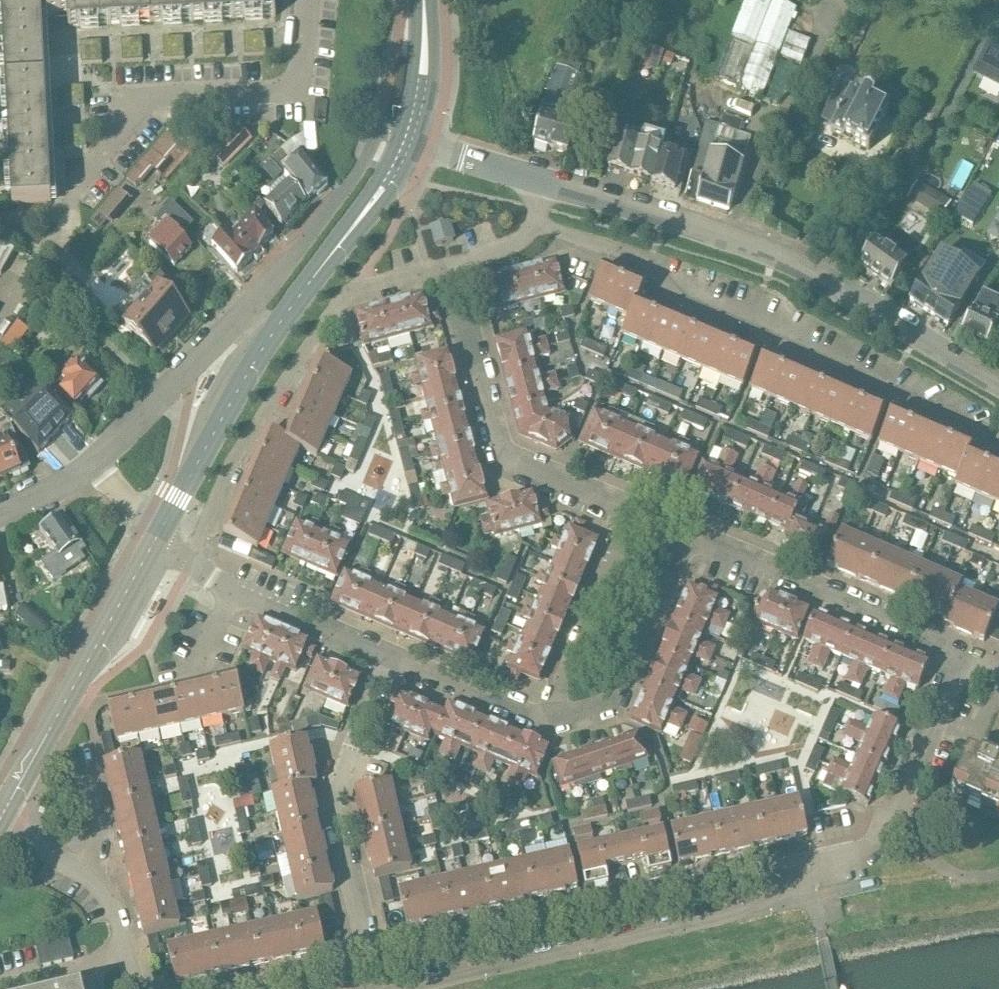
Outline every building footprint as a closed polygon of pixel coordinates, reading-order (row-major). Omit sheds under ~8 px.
[(12,205),(57,203),(47,18),(42,18),(41,0),(2,0),(3,35),(12,205)] [(42,18),(47,18),(68,17),(67,0),(41,0),(42,18)] [(68,17),(69,28),(276,17),(275,0),(67,0),(68,17)] [(989,42),(984,52),(987,53),(977,72),(998,83),(998,47),(989,42)] [(541,106),(565,115),(569,103),(575,105),(579,94),(573,92),(578,77),(555,69),(541,106)] [(829,132),(867,151),(868,152),(889,112),(887,111),(888,108),(890,109),(893,110),(897,109),(899,106),(900,103),(899,100),(896,97),(883,90),(875,104),(873,103),(874,101),(873,100),(872,98),(871,98),(869,97),(867,96),(864,96),(863,98),(850,92),(849,95),(838,90),(821,122),(831,128),(829,132)] [(314,123),(326,124),(328,103),(316,101),(314,123)] [(707,124),(684,198),(729,212),(735,192),(743,167),(751,140),(740,136),(744,122),(724,116),(720,128),(707,124)] [(534,146),(568,157),(576,131),(543,120),(534,146)] [(153,150),(172,167),(195,140),(168,133),(153,150)] [(219,164),(226,171),(253,142),(246,136),(219,164)] [(609,170),(631,177),(640,149),(618,142),(609,170)] [(631,177),(653,184),(662,156),(640,149),(631,177)] [(653,184),(675,191),(684,163),(662,156),(653,184)] [(286,177),(309,202),(328,185),(306,159),(286,177)] [(907,200),(941,221),(951,204),(918,183),(907,200)] [(991,196),(974,185),(956,216),(972,226),(991,196)] [(267,212),(283,228),(306,205),(290,189),(267,212)] [(94,221),(101,227),(127,197),(119,191),(94,221)] [(228,235),(228,236),(252,259),(259,251),(259,252),(274,236),(256,219),(235,241),(228,235)] [(431,225),(436,242),(453,238),(448,220),(431,225)] [(150,243),(175,266),(191,249),(167,226),(150,243)] [(213,251),(238,274),(252,259),(228,236),(213,251)] [(0,243),(0,275),(1,276),(15,251),(0,243)] [(858,269),(891,291),(907,268),(874,246),(858,269)] [(925,280),(962,304),(978,279),(963,270),(965,266),(958,262),(956,265),(941,255),(925,280)] [(534,269),(541,300),(564,294),(557,269),(556,263),(534,269)] [(589,302),(610,311),(625,277),(604,268),(589,302)] [(512,275),(520,305),(541,300),(534,269),(512,275)] [(496,307),(497,311),(520,305),(512,275),(489,280),(494,297),(484,300),(486,310),(496,307)] [(126,327),(154,353),(156,351),(160,351),(165,345),(165,341),(187,317),(159,291),(158,292),(142,277),(141,278),(146,282),(116,314),(111,310),(111,311),(127,326),(126,327)] [(610,311),(629,319),(630,319),(637,302),(638,303),(646,286),(625,277),(610,311)] [(910,303),(947,327),(962,304),(925,280),(910,303)] [(401,304),(409,334),(432,328),(431,324),(440,322),(438,312),(428,314),(424,297),(401,304)] [(961,335),(986,349),(997,328),(998,329),(998,305),(983,297),(961,335)] [(622,336),(643,345),(657,311),(638,303),(637,302),(630,319),(629,319),(622,336)] [(379,310),(387,340),(409,334),(401,304),(379,310)] [(560,311),(563,321),(575,317),(572,308),(560,311)] [(357,316),(365,346),(387,340),(379,310),(357,316)] [(643,345),(663,354),(677,319),(657,311),(643,345)] [(523,323),(526,335),(535,332),(535,330),(550,326),(548,319),(533,323),(532,320),(523,323)] [(663,354),(683,362),(697,328),(677,319),(663,354)] [(683,362),(702,370),(717,336),(697,328),(683,362)] [(554,338),(556,346),(570,342),(568,334),(554,338)] [(495,343),(500,361),(547,349),(545,341),(529,345),(526,335),(495,343)] [(702,370),(722,379),(737,345),(717,336),(702,370)] [(581,349),(592,354),(596,345),(584,340),(581,349)] [(76,348),(82,354),(88,347),(82,341),(76,348)] [(592,354),(603,359),(607,350),(596,345),(592,354)] [(722,379),(743,388),(757,354),(737,345),(722,379)] [(407,363),(416,360),(413,349),(404,351),(407,363)] [(500,361),(505,378),(536,370),(533,361),(549,356),(547,349),(500,361)] [(15,430),(47,392),(37,382),(37,381),(1,351),(0,352),(0,378),(21,395),(0,415),(15,430)] [(413,382),(453,371),(448,352),(416,361),(420,375),(412,377),(413,382)] [(379,356),(381,366),(393,363),(391,353),(379,356)] [(750,391),(771,400),(785,365),(765,357),(750,391)] [(309,382),(343,397),(352,376),(318,362),(309,382)] [(60,395),(76,410),(88,397),(91,399),(103,386),(79,363),(65,379),(63,377),(54,387),(60,394),(60,395)] [(771,400),(791,408),(805,374),(785,365),(771,400)] [(616,375),(628,380),(631,371),(620,366),(616,375)] [(505,378),(509,396),(556,383),(554,376),(538,380),(536,370),(505,378)] [(426,398),(458,390),(453,371),(413,382),(414,386),(423,384),(426,398)] [(628,380),(639,385),(643,376),(631,371),(628,380)] [(585,381),(596,386),(600,377),(589,372),(585,381)] [(791,408),(811,417),(825,382),(805,374),(791,408)] [(380,377),(383,389),(392,387),(389,375),(380,377)] [(301,402),(335,417),(343,397),(309,382),(301,402)] [(811,417),(831,425),(845,391),(825,382),(811,417)] [(509,396),(514,413),(545,405),(542,395),(558,391),(556,383),(509,396)] [(610,392),(622,397),(626,388),(614,383),(610,392)] [(656,392),(667,397),(671,388),(660,383),(656,392)] [(383,389),(386,401),(395,399),(392,387),(383,389)] [(622,397),(633,401),(637,392),(626,388),(622,397)] [(667,397),(679,402),(682,393),(671,388),(667,397)] [(423,418),(463,408),(458,390),(426,398),(430,412),(422,414),(423,418)] [(831,425),(850,433),(865,399),(845,391),(831,425)] [(358,403),(366,407),(371,396),(362,392),(358,403)] [(15,430),(19,434),(40,456),(74,422),(48,397),(15,430)] [(645,407),(656,411),(660,402),(649,398),(645,407)] [(850,433),(871,442),(886,408),(865,399),(850,433)] [(696,409),(707,414),(711,405),(700,400),(696,409)] [(572,410),(584,415),(588,406),(576,401),(572,410)] [(292,422),(326,437),(335,417),(301,402),(292,422)] [(656,411),(668,416),(672,407),(660,402),(656,411)] [(520,436),(538,444),(550,415),(547,414),(545,405),(514,413),(520,436)] [(707,414),(718,419),(722,410),(711,405),(707,414)] [(436,434),(468,426),(463,408),(423,418),(424,423),(432,421),(436,434)] [(580,444),(598,451),(614,413),(610,411),(607,419),(593,413),(580,444)] [(878,445),(899,454),(914,420),(893,411),(878,445)] [(389,414),(392,426),(402,424),(399,412),(389,414)] [(680,421),(691,426),(695,417),(684,412),(680,421)] [(598,451),(616,459),(629,428),(615,423),(619,415),(614,413),(598,451)] [(538,444),(556,451),(570,441),(568,423),(550,415),(538,444)] [(363,428),(372,432),(376,421),(368,417),(363,428)] [(691,426),(703,431),(707,422),(695,417),(691,426)] [(899,454),(919,463),(933,429),(914,420),(899,454)] [(745,430),(756,435),(760,426),(749,421),(745,430)] [(300,449),(300,450),(317,457),(326,437),(292,422),(284,441),(283,442),(300,449)] [(392,426),(395,438),(405,436),(402,424),(392,426)] [(432,455),(472,444),(468,426),(436,434),(439,448),(431,450),(432,455)] [(616,459),(633,466),(649,428),(645,426),(642,434),(629,428),(616,459)] [(756,435),(767,439),(771,430),(760,426),(756,435)] [(633,466),(650,474),(663,443),(650,438),(654,430),(649,428),(633,466)] [(919,463),(939,471),(953,437),(933,429),(919,463)] [(4,435),(8,444),(19,434),(15,430),(4,435)] [(723,440),(734,445),(738,436),(727,431),(723,440)] [(258,454),(292,469),(300,450),(300,449),(283,442),(284,441),(267,433),(258,454)] [(734,445),(746,449),(750,440),(738,436),(734,445)] [(354,448),(363,452),(368,441),(359,437),(354,448)] [(939,471),(958,479),(959,480),(970,453),(971,453),(974,446),(953,437),(939,471)] [(785,447),(796,451),(800,443),(788,438),(785,447)] [(650,474),(668,481),(684,443),(680,441),(677,449),(663,443),(650,474)] [(668,481),(686,489),(699,458),(685,452),(689,445),(684,443),(668,481)] [(796,451),(807,456),(811,447),(800,443),(796,451)] [(0,448),(0,466),(6,480),(14,477),(20,475),(21,475),(27,471),(29,470),(23,455),(14,459),(8,444),(0,448)] [(445,471),(477,463),(472,444),(432,455),(434,459),(442,457),(445,471)] [(761,456),(773,461),(776,452),(765,447),(761,456)] [(349,460),(358,463),(363,452),(354,448),(349,460)] [(399,451),(402,463),(411,460),(408,449),(399,451)] [(691,491),(711,499),(730,454),(723,451),(715,469),(703,464),(691,491)] [(773,461),(784,466),(788,457),(776,452),(773,461)] [(955,487),(975,495),(990,461),(971,453),(970,453),(959,480),(958,479),(955,487)] [(249,474),(283,489),(292,469),(258,454),(249,474)] [(711,499),(730,508),(742,481),(730,476),(738,457),(730,454),(711,499)] [(824,463),(836,468),(839,459),(828,455),(824,463)] [(836,468),(847,473),(851,464),(839,459),(836,468)] [(402,463),(405,475),(414,472),(411,460),(402,463)] [(995,504),(998,495),(998,465),(990,461),(975,495),(995,504)] [(442,491),(482,481),(477,463),(445,471),(449,485),(441,487),(442,491)] [(800,472),(811,477),(815,468),(803,463),(800,472)] [(331,476),(340,480),(345,469),(336,465),(331,476)] [(730,508),(749,516),(769,470),(761,467),(753,486),(742,481),(730,508)] [(811,477),(822,482),(826,473),(815,468),(811,477)] [(749,516),(768,524),(780,497),(768,492),(776,474),(769,470),(749,516)] [(864,480),(875,485),(879,476),(868,471),(864,480)] [(241,494),(275,508),(283,489),(249,474),(241,494)] [(837,488),(849,493),(853,484),(841,479),(837,488)] [(313,488),(324,493),(328,484),(317,480),(313,488)] [(451,494),(455,508),(487,500),(482,481),(442,491),(443,496),(451,494)] [(768,524),(787,532),(788,532),(801,502),(807,487),(799,484),(792,502),(780,497),(768,524)] [(408,488),(411,499),(421,497),(418,485),(408,488)] [(335,502),(346,507),(350,498),(339,493),(335,502)] [(889,501),(900,506),(904,497),(893,493),(889,501)] [(232,513),(266,528),(275,508),(241,494),(232,513)] [(510,500),(518,531),(541,525),(540,521),(550,518),(547,509),(537,511),(533,494),(510,500)] [(294,506),(302,510),(307,499),(298,495),(294,506)] [(313,505),(325,510),(329,501),(317,496),(313,505)] [(411,499),(414,511),(424,509),(421,497),(411,499)] [(900,506),(912,511),(916,502),(904,497),(900,506)] [(341,518),(360,526),(368,505),(350,498),(346,507),(341,518)] [(495,533),(496,537),(518,531),(510,500),(488,506),(492,523),(482,526),(485,535),(495,533)] [(863,509),(874,514),(878,505),(866,500),(863,509)] [(787,550),(800,555),(811,528),(800,523),(808,505),(801,502),(788,532),(787,532),(785,537),(787,550)] [(874,514),(885,519),(889,510),(878,505),(874,514)] [(929,518),(940,523),(944,514),(933,510),(929,518)] [(223,534),(257,549),(266,528),(232,513),(223,534)] [(940,523),(951,528),(955,519),(944,514),(940,523)] [(800,555),(820,564),(839,518),(831,515),(824,533),(811,528),(800,555)] [(59,517),(39,530),(60,561),(46,570),(58,587),(89,567),(85,561),(91,557),(86,550),(65,518),(59,517)] [(902,526),(914,531),(917,522),(906,517),(902,526)] [(554,543),(592,560),(599,541),(582,534),(586,525),(577,521),(573,530),(569,528),(563,542),(555,539),(554,543)] [(283,554),(301,562),(315,532),(318,524),(314,522),(310,530),(297,524),(283,554)] [(914,531),(925,536),(929,527),(917,522),(914,531)] [(969,535),(980,540),(984,531),(972,526),(969,535)] [(369,536),(380,541),(384,532),(373,527),(369,536)] [(301,562),(319,569),(335,532),(331,530),(328,537),(315,532),(301,562)] [(980,540),(991,545),(995,536),(984,531),(980,540)] [(319,569),(337,577),(350,547),(336,541),(340,533),(335,532),(319,569)] [(380,541),(391,545),(395,536),(384,532),(380,541)] [(847,575),(862,541),(841,533),(827,567),(847,575)] [(942,543),(953,548),(957,539),(946,534),(942,543)] [(953,548),(965,553),(968,544),(957,539),(953,548)] [(867,584),(882,550),(862,541),(847,575),(867,584)] [(403,551),(415,556),(419,547),(407,542),(403,551)] [(554,564),(584,577),(592,560),(554,543),(552,548),(560,551),(554,564)] [(415,556),(426,560),(430,551),(419,547),(415,556)] [(887,592),(902,558),(882,550),(867,584),(887,592)] [(249,560),(260,565),(264,556),(253,551),(249,560)] [(260,565),(272,570),(275,561),(264,556),(260,565)] [(970,565),(981,570),(985,561),(974,556),(970,565)] [(438,566),(449,570),(453,561),(442,557),(438,566)] [(502,570),(511,573),(516,562),(507,558),(502,570)] [(907,601),(922,567),(902,558),(887,592),(907,601)] [(449,570),(461,575),(465,566),(453,561),(449,570)] [(539,578),(577,594),(584,577),(554,564),(548,577),(541,574),(539,578)] [(927,609),(941,575),(922,567),(907,601),(927,609)] [(497,581),(506,585),(511,573),(502,570),(497,581)] [(332,604),(350,612),(366,574),(362,572),(358,580),(345,574),(332,604)] [(350,612),(367,619),(380,589),(367,583),(370,575),(366,574),(350,612)] [(958,591),(959,591),(962,584),(941,575),(927,609),(946,617),(947,618),(958,591)] [(512,587),(521,591),(526,580),(517,576),(512,587)] [(539,599),(569,612),(577,594),(539,578),(537,582),(545,586),(539,599)] [(469,590),(481,594),(484,585),(473,581),(469,590)] [(481,594),(492,599),(496,590),(484,585),(481,594)] [(689,587),(681,605),(726,624),(729,616),(714,610),(718,600),(714,599),(718,589),(709,585),(705,595),(689,587)] [(367,619),(384,627),(401,589),(396,587),(393,594),(380,589),(367,619)] [(507,598),(516,602),(521,591),(512,587),(507,598)] [(384,627),(402,634),(415,604),(402,598),(405,590),(401,589),(384,627)] [(943,625),(963,634),(978,599),(959,591),(958,591),(947,618),(946,617),(943,625)] [(758,624),(776,631),(788,602),(770,595),(756,605),(758,624)] [(524,613),(562,629),(569,612),(539,599),(533,612),(526,609),(524,613)] [(963,634),(984,642),(998,608),(978,599),(963,634)] [(402,634),(419,642),(435,603),(431,602),(428,609),(415,604),(402,634)] [(776,631),(797,640),(810,611),(788,602),(776,631)] [(419,642),(436,649),(449,619),(436,613),(440,605),(435,603),(419,642)] [(39,634),(47,623),(26,605),(17,616),(39,634)] [(681,605),(674,621),(704,634),(708,624),(723,631),(726,624),(681,605)] [(497,622),(506,626),(511,614),(502,610),(497,622)] [(524,634),(555,647),(562,629),(524,613),(522,617),(530,620),(524,634)] [(815,668),(835,622),(815,614),(804,641),(816,646),(808,665),(815,668)] [(436,649),(454,656),(470,618),(466,617),(463,624),(449,619),(436,649)] [(454,656),(472,664),(485,634),(471,628),(474,620),(470,618),(454,656)] [(248,669),(255,672),(274,627),(257,620),(245,650),(254,654),(248,669)] [(674,621),(667,638),(711,657),(715,649),(700,643),(704,634),(674,621)] [(492,633),(501,637),(506,626),(497,622),(492,633)] [(842,657),(854,630),(835,622),(815,668),(822,671),(830,652),(842,657)] [(269,660),(278,664),(291,635),(274,627),(255,672),(263,675),(269,660)] [(853,684),(873,638),(854,630),(842,657),(854,662),(846,681),(853,684)] [(998,643),(998,633),(993,630),(990,639),(998,643)] [(509,648),(547,664),(555,647),(524,634),(519,647),(511,643),(509,648)] [(271,679),(279,682),(286,667),(296,672),(303,655),(312,659),(316,650),(307,646),(308,642),(291,635),(278,664),(271,679)] [(667,638),(660,654),(689,667),(693,658),(708,664),(711,657),(667,638)] [(880,673),(891,646),(873,638),(853,684),(860,687),(868,668),(880,673)] [(884,697),(891,700),(910,654),(891,646),(880,673),(891,678),(884,697)] [(509,680),(518,684),(522,675),(539,682),(547,664),(509,648),(507,652),(515,655),(509,669),(513,671),(509,680)] [(660,654),(653,671),(697,690),(700,683),(685,676),(689,667),(660,654)] [(891,700),(898,703),(906,685),(918,690),(930,663),(910,654),(891,700)] [(749,664),(760,668),(764,659),(753,655),(749,664)] [(760,668),(772,673),(775,664),(764,659),(760,668)] [(305,690),(327,699),(339,670),(318,660),(305,690)] [(327,699),(348,708),(361,679),(339,670),(327,699)] [(653,671),(646,688),(675,700),(679,691),(694,697),(697,690),(653,671)] [(795,683),(806,688),(810,679),(799,674),(795,683)] [(214,681),(223,717),(224,723),(232,721),(230,715),(244,712),(236,676),(214,681)] [(806,688),(818,693),(822,684),(810,679),(806,688)] [(214,681),(193,686),(202,722),(223,717),(214,681)] [(836,693),(847,698),(851,689),(840,684),(836,693)] [(172,691),(181,727),(182,733),(190,731),(188,725),(202,722),(193,686),(172,691)] [(646,688),(639,704),(683,723),(686,716),(671,710),(675,700),(646,688)] [(847,698),(859,703),(862,694),(851,689),(847,698)] [(151,696),(159,732),(181,727),(172,691),(151,696)] [(385,723),(407,732),(419,703),(398,694),(385,723)] [(130,700),(138,736),(159,732),(151,696),(130,700)] [(108,705),(117,741),(138,736),(130,700),(108,705)] [(873,709),(885,714),(889,705),(877,700),(873,709)] [(407,732),(429,742),(441,712),(419,703),(407,732)] [(631,721),(661,734),(665,724),(680,731),(683,723),(639,704),(631,721)] [(885,714),(896,718),(900,709),(889,705),(885,714)] [(448,758),(467,713),(449,706),(436,735),(447,740),(440,755),(448,758)] [(826,721),(835,725),(840,714),(831,710),(826,721)] [(471,750),(483,720),(467,713),(448,758),(455,761),(461,746),(471,750)] [(989,738),(998,742),(998,714),(989,738)] [(307,720),(309,730),(321,727),(319,718),(307,720)] [(846,729),(893,749),(901,730),(874,718),(869,730),(849,722),(846,729)] [(481,772),(500,727),(483,720),(471,750),(480,754),(474,769),(481,772)] [(822,732),(831,736),(835,725),(826,721),(822,732)] [(278,727),(280,736),(292,734),(290,724),(278,727)] [(504,764),(516,735),(500,727),(481,772),(488,775),(495,760),(504,764)] [(857,757),(884,768),(893,749),(846,729),(843,737),(862,745),(857,757)] [(101,736),(104,748),(113,746),(110,734),(101,736)] [(227,736),(229,746),(241,743),(239,734),(227,736)] [(640,734),(618,741),(628,771),(632,769),(631,765),(649,759),(640,734)] [(507,783),(514,786),(533,742),(516,735),(504,764),(513,768),(507,783)] [(215,739),(217,749),(229,746),(227,736),(215,739)] [(376,746),(385,750),(389,740),(379,737),(376,746)] [(275,771),(312,762),(306,740),(270,749),(275,771)] [(618,741),(597,749),(605,774),(622,768),(624,772),(628,771),(618,741)] [(514,786),(521,789),(528,774),(538,778),(550,749),(533,742),(514,786)] [(180,746),(182,758),(192,756),(189,744),(180,746)] [(104,748),(106,760),(116,758),(113,746),(104,748)] [(810,759),(819,763),(824,751),(815,747),(810,759)] [(953,791),(967,798),(966,802),(984,810),(986,804),(998,810),(998,748),(993,762),(969,752),(953,791)] [(597,749),(575,756),(585,785),(589,784),(588,780),(605,774),(597,749)] [(408,759),(419,763),(423,754),(411,750),(408,759)] [(196,753),(198,763),(210,760),(208,751),(196,753)] [(110,786),(146,778),(141,756),(105,764),(110,786)] [(553,764),(562,789),(579,783),(581,787),(585,785),(575,756),(553,764)] [(830,767),(876,787),(884,768),(857,757),(852,768),(833,760),(830,767)] [(805,770),(814,774),(819,763),(810,759),(805,770)] [(309,785),(309,786),(317,784),(312,762),(275,771),(270,772),(272,783),(278,782),(280,791),(280,792),(309,785)] [(768,766),(771,775),(783,772),(780,763),(768,766)] [(235,767),(238,779),(247,777),(244,765),(235,767)] [(163,769),(165,779),(177,776),(175,766),(163,769)] [(756,768),(759,778),(771,775),(768,766),(756,768)] [(841,795),(868,807),(876,787),(830,767),(827,775),(846,783),(841,795)] [(726,775),(729,785),(740,782),(738,773),(726,775)] [(714,778),(717,787),(729,785),(726,775),(714,778)] [(238,779),(240,791),(250,789),(247,777),(238,779)] [(114,807),(151,799),(146,778),(110,786),(114,807)] [(177,780),(180,792),(190,790),(187,778),(177,780)] [(684,785),(687,794),(698,792),(696,782),(684,785)] [(360,814),(396,805),(391,783),(355,792),(360,814)] [(423,786),(426,798),(435,796),(433,784),(423,786)] [(271,816),(277,814),(314,806),(309,786),(309,785),(280,792),(280,791),(272,792),(275,803),(269,804),(271,816)] [(672,788),(675,797),(687,794),(684,785),(672,788)] [(180,792),(183,804),(192,802),(190,790),(180,792)] [(638,800),(640,810),(652,807),(650,798),(638,800)] [(119,828),(155,820),(151,799),(114,807),(119,828)] [(626,803),(628,813),(640,810),(638,800),(626,803)] [(777,805),(786,841),(808,836),(799,800),(777,805)] [(360,814),(365,835),(401,826),(396,805),(360,814)] [(428,807),(431,819),(440,817),(437,805),(428,807)] [(756,809),(765,846),(786,841),(777,805),(756,809)] [(277,814),(282,836),(318,827),(314,806),(277,814)] [(593,810),(596,820),(608,817),(605,808),(593,810)] [(236,811),(238,823),(248,821),(245,809),(236,811)] [(735,814),(744,850),(765,846),(756,809),(735,814)] [(581,813),(584,823),(596,820),(593,810),(581,813)] [(641,815),(644,826),(661,822),(659,811),(641,815)] [(714,819),(722,855),(744,850),(735,814),(714,819)] [(539,818),(541,828),(553,825),(551,815),(539,818)] [(431,819),(434,831),(443,829),(440,817),(431,819)] [(693,824),(701,860),(722,855),(714,819),(693,824)] [(124,849),(160,841),(155,820),(119,828),(124,849)] [(187,822),(190,834),(199,832),(197,820),(187,822)] [(517,823),(520,832),(532,830),(529,820),(517,823)] [(238,823),(241,835),(250,833),(248,821),(238,823)] [(505,826),(508,835),(520,832),(517,823),(505,826)] [(671,829),(679,865),(701,860),(693,824),(671,829)] [(365,835),(370,856),(406,847),(401,826),(365,835)] [(282,836),(287,857),(323,848),(318,827),(282,836)] [(573,831),(575,841),(593,837),(591,827),(573,831)] [(475,833),(477,842),(489,839),(487,830),(475,833)] [(663,831),(620,841),(626,863),(646,858),(649,872),(672,867),(663,831)] [(190,834),(193,846),(202,844),(199,832),(190,834)] [(463,835),(465,845),(477,842),(475,833),(463,835)] [(423,839),(425,848),(437,845),(434,836),(423,839)] [(129,870),(165,862),(160,841),(124,849),(129,870)] [(577,850),(586,887),(609,881),(605,868),(626,863),(620,841),(577,850)] [(452,848),(454,860),(464,858),(461,846),(452,848)] [(370,856),(375,878),(411,869),(406,847),(370,856)] [(287,857),(292,878),(328,869),(323,848),(287,857)] [(245,854),(248,865),(257,863),(255,851),(245,854)] [(548,857),(556,893),(578,888),(570,852),(548,857)] [(527,862),(535,898),(556,893),(548,857),(527,862)] [(129,870),(134,892),(170,883),(165,862),(129,870)] [(197,865),(200,877),(209,874),(206,862),(197,865)] [(506,867),(514,903),(535,898),(527,862),(506,867)] [(248,865),(251,877),(260,875),(257,863),(248,865)] [(484,872),(493,908),(514,903),(506,867),(484,872)] [(292,878),(297,900),(333,891),(328,869),(292,878)] [(463,876),(472,913),(493,908),(484,872),(463,876)] [(200,877),(202,888),(212,886),(209,874),(200,877)] [(442,881),(451,917),(472,913),(463,876),(442,881)] [(261,880),(263,889),(275,886),(273,877),(261,880)] [(379,881),(382,893),(391,891),(389,879),(379,881)] [(421,886),(430,922),(451,917),(442,881),(421,886)] [(134,892),(139,913),(175,904),(170,883),(134,892)] [(399,891),(408,927),(430,922),(421,886),(399,891)] [(244,890),(246,899),(258,896),(256,887),(244,890)] [(232,892),(234,902),(246,899),(244,890),(232,892)] [(382,893),(385,905),(394,902),(391,891),(382,893)] [(192,895),(194,905),(206,902),(204,893),(192,895)] [(321,898),(324,910),(334,908),(331,896),(321,898)] [(221,905),(223,917),(233,915),(230,903),(221,905)] [(139,913),(144,934),(180,926),(175,904),(139,913)] [(324,910),(327,922),(336,920),(334,908),(324,910)] [(317,914),(295,919),(303,955),(325,950),(317,914)] [(295,919),(274,924),(282,960),(303,955),(295,919)] [(274,924),(253,929),(261,965),(282,960),(274,924)] [(253,929),(232,934),(240,970),(261,965),(253,929)] [(232,934),(211,938),(219,975),(240,970),(232,934)] [(148,938),(150,950),(160,948),(157,936),(148,938)] [(58,939),(63,963),(74,960),(69,937),(58,939)] [(211,938),(190,943),(198,979),(219,975),(211,938)] [(47,942),(52,965),(63,963),(58,939),(47,942)] [(36,944),(41,968),(52,965),(47,942),(36,944)] [(168,948),(176,984),(198,979),(190,943),(168,948)] [(150,950),(153,962),(163,959),(160,948),(150,950)]
